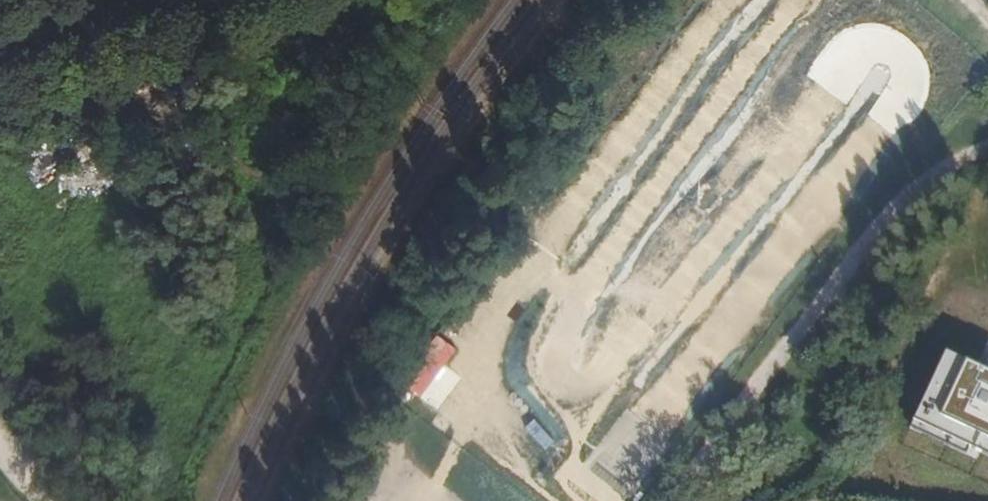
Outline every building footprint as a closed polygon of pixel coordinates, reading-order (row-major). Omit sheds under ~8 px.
[(946,350),(912,425),(987,459),(987,369),(946,350)] [(551,440),(532,419),(520,429),(539,450),(551,440)]
